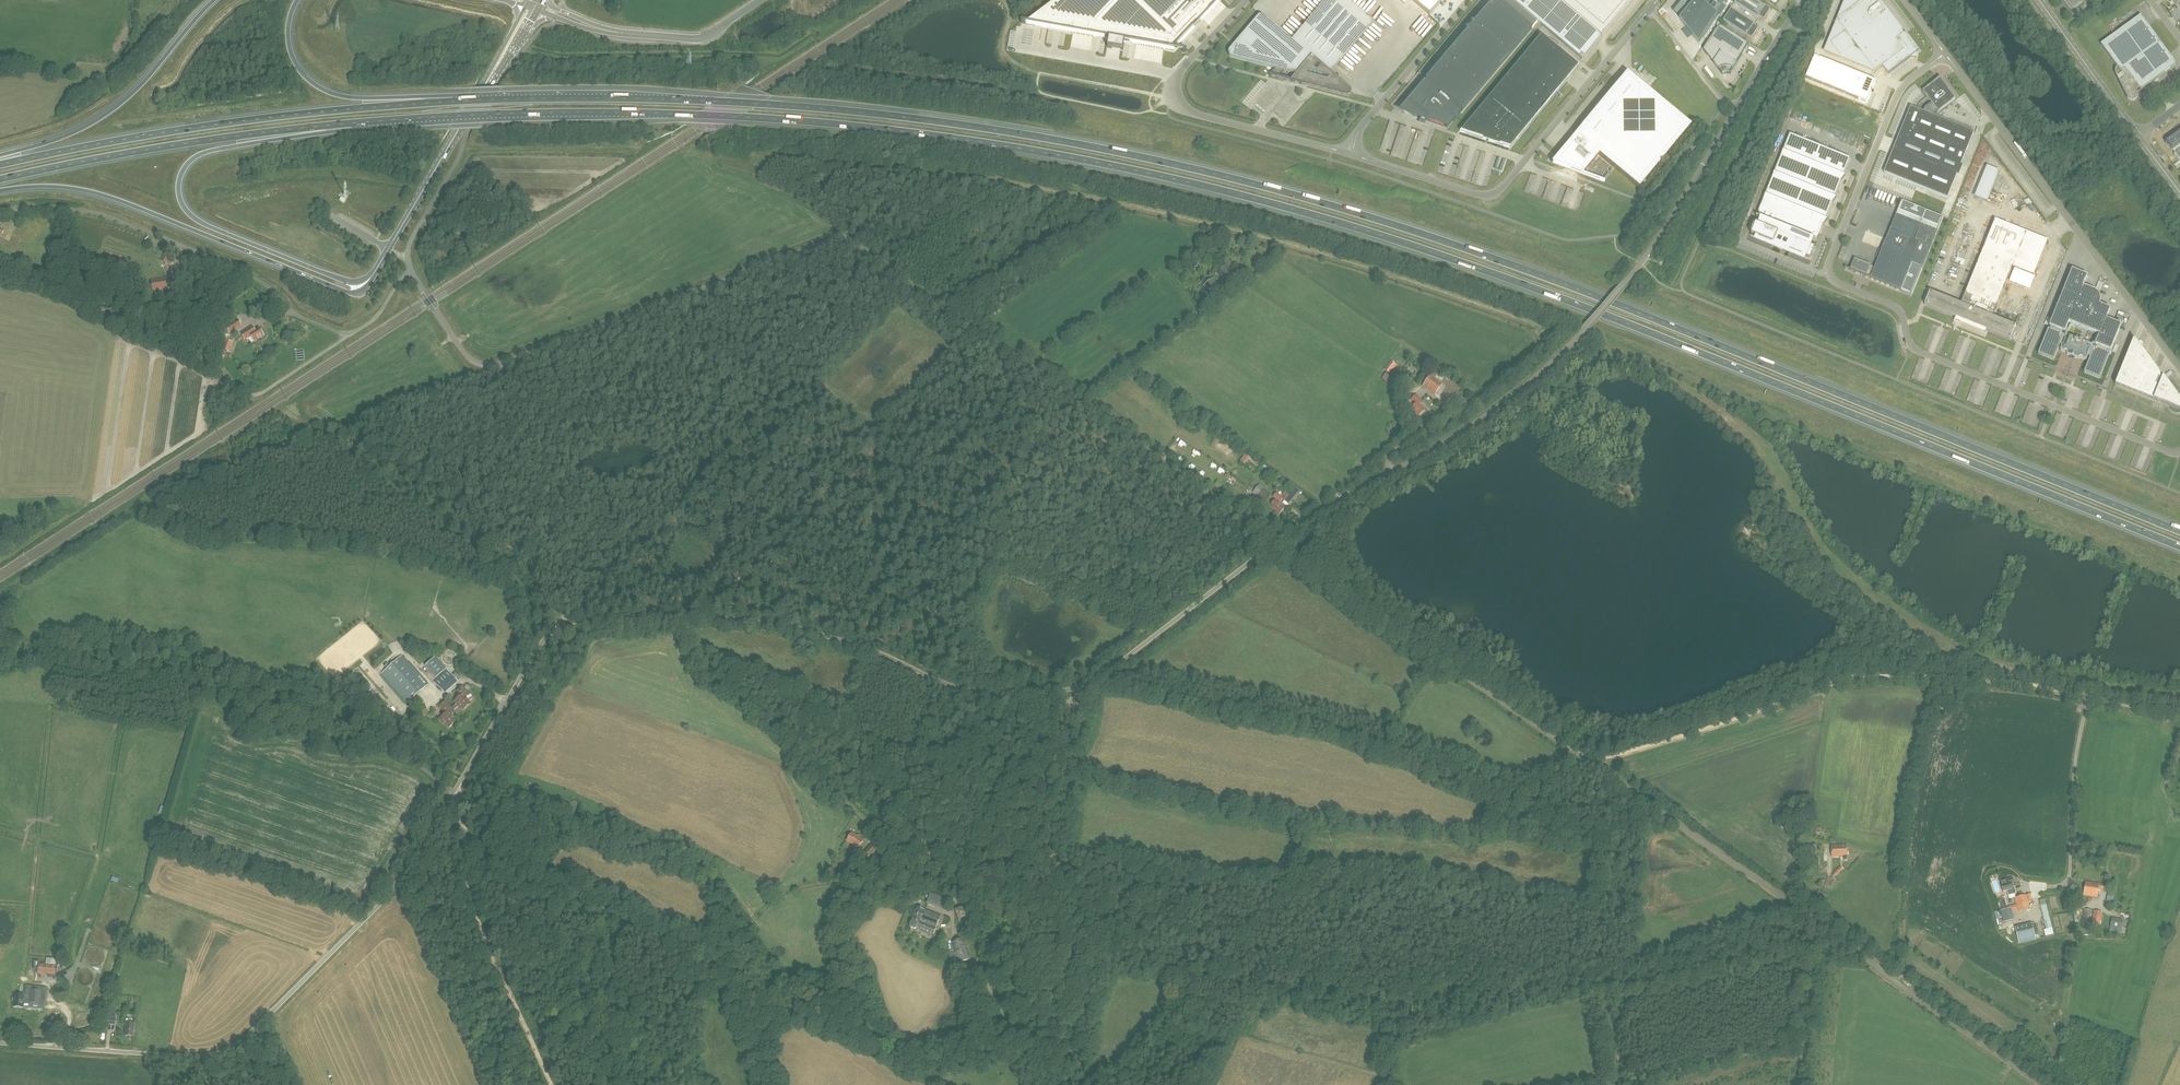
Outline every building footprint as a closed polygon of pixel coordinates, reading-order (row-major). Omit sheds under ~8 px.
[(1028,24),(1173,51),(1203,19),(1219,2),(1221,0),(1220,0),(1219,1),(1219,0),(1060,0),(1028,24)] [(1350,89),(1337,78),(1337,79),(1331,77),(1331,74),(1330,73),(1353,47),(1374,22),(1348,0),(1326,0),(1292,40),(1264,17),(1263,16),(1262,16),(1261,15),(1260,15),(1259,16),(1258,16),(1258,17),(1229,51),(1228,51),(1228,52),(1228,53),(1228,54),(1228,55),(1229,55),(1229,56),(1230,56),(1230,57),(1231,57),(1275,69),(1269,76),(1295,83),(1296,83),(1296,84),(1297,83),(1346,96),(1347,96),(1348,96),(1349,95),(1350,95),(1350,94),(1351,93),(1351,92),(1351,91),(1350,90),(1350,89)] [(1532,29),(1498,0),(1493,0),(1484,11),(1470,28),(1449,53),(1434,70),(1425,81),(1426,82),(1425,83),(1424,82),(1417,90),(1418,92),(1404,108),(1412,116),(1446,127),(1452,120),(1453,122),(1460,113),(1459,112),(1460,111),(1462,112),(1532,29)] [(1582,60),(1632,0),(1511,0),(1582,60)] [(1676,8),(1680,12),(1676,16),(1684,25),(1694,38),(1695,37),(1692,35),(1696,29),(1699,32),(1698,33),(1704,38),(1718,16),(1722,10),(1719,8),(1726,0),(1682,0),(1676,8)] [(1764,20),(1771,10),(1765,6),(1765,7),(1755,0),(1737,0),(1735,3),(1758,18),(1759,17),(1764,20)] [(1837,20),(1876,72),(1883,67),(1888,74),(1911,56),(1916,57),(1917,52),(1918,49),(1906,33),(1904,34),(1902,32),(1903,31),(1880,0),(1845,0),(1852,9),(1837,20)] [(2072,9),(2083,0),(2065,0),(2072,9)] [(1746,36),(1752,39),(1759,29),(1753,25),(1754,24),(1731,9),(1724,20),(1747,35),(1746,36)] [(2176,64),(2141,15),(2101,45),(2120,71),(2116,75),(2126,96),(2140,90),(2141,90),(2176,64)] [(1729,74),(1738,60),(1748,45),(1719,26),(1703,50),(1723,75),(1724,74),(1725,73),(1726,73),(1727,73),(1728,74),(1729,74)] [(1509,132),(1517,139),(1578,66),(1541,35),(1461,131),(1460,132),(1486,140),(1486,139),(1489,140),(1488,141),(1510,148),(1510,147),(1508,147),(1507,134),(1509,132)] [(1815,56),(1806,78),(1866,103),(1876,80),(1815,56)] [(1691,126),(1627,72),(1627,73),(1576,136),(1575,136),(1560,154),(1583,173),(1598,154),(1639,188),(1639,187),(1690,125),(1691,126)] [(1941,81),(1938,80),(1923,91),(1932,103),(1925,108),(1923,112),(1911,107),(1884,173),(1947,198),(1957,175),(1974,132),(1937,118),(1935,114),(1955,99),(1941,81)] [(2166,140),(2166,141),(2165,141),(2165,142),(2165,143),(2166,143),(2171,151),(2172,151),(2174,153),(2179,161),(2179,130),(2166,140)] [(1851,159),(1790,134),(1757,217),(1762,219),(1759,225),(1756,224),(1756,225),(1752,235),(1759,238),(1774,244),(1773,245),(1781,248),(1781,249),(1785,251),(1785,250),(1788,251),(1788,250),(1803,256),(1803,255),(1810,258),(1814,248),(1815,248),(1809,245),(1812,239),(1817,242),(1824,225),(1828,220),(1826,219),(1833,203),(1837,198),(1835,197),(1842,181),(1846,176),(1844,175),(1851,159)] [(2000,171),(1987,166),(1975,197),(1987,202),(2000,171)] [(2021,194),(2017,198),(2022,204),(2026,201),(2021,194)] [(1855,259),(1850,270),(1901,290),(1901,291),(1901,292),(1911,296),(1911,295),(1942,218),(1902,201),(1875,267),(1870,265),(1855,259)] [(2036,269),(2034,275),(2035,275),(2048,242),(1995,220),(1965,295),(1963,294),(1961,297),(1963,298),(1961,304),(1930,292),(1932,293),(1927,305),(1925,305),(1957,318),(1956,320),(1960,322),(1961,320),(2011,340),(2011,339),(2009,339),(2014,326),(2016,327),(2016,326),(1992,317),(2015,261),(2036,269)] [(168,265),(172,258),(163,253),(159,260),(168,265)] [(1226,264),(1220,269),(1228,279),(1234,274),(1226,264)] [(2100,305),(2100,304),(2101,302),(2101,301),(2100,299),(2100,297),(2099,296),(2098,294),(2097,293),(2096,292),(2095,291),(2093,291),(2083,287),(2087,276),(2072,270),(2049,327),(2051,327),(2050,330),(2049,330),(2048,329),(2038,354),(2054,360),(2060,345),(2062,346),(2061,349),(2060,350),(2061,350),(2068,353),(2067,354),(2079,359),(2079,357),(2086,360),(2087,360),(2086,360),(2088,357),(2090,357),(2084,372),(2100,379),(2109,354),(2108,354),(2109,351),(2111,351),(2121,325),(2106,319),(2110,309),(2100,305)] [(140,286),(144,282),(139,277),(135,281),(140,286)] [(153,291),(167,289),(165,278),(151,280),(153,291)] [(1212,297),(1221,290),(1213,279),(1204,286),(1212,297)] [(229,333),(241,325),(237,319),(226,327),(229,333)] [(264,334),(264,333),(263,332),(262,331),(261,332),(258,328),(255,330),(252,326),(241,333),(245,340),(251,336),(254,342),(264,336),(263,335),(264,334)] [(2134,338),(2116,383),(2115,385),(2157,402),(2170,407),(2171,409),(2172,410),(2173,411),(2175,412),(2177,412),(2179,412),(2179,397),(2178,397),(2134,338)] [(229,352),(233,342),(225,339),(222,349),(229,352)] [(1391,361),(1384,370),(1390,374),(1396,365),(1391,361)] [(1382,380),(1388,385),(1393,379),(1387,374),(1382,380)] [(1443,384),(1431,375),(1423,387),(1435,395),(1443,384)] [(1423,403),(1416,395),(1411,400),(1415,405),(1412,407),(1419,415),(1424,411),(1421,407),(1422,407),(1421,405),(1423,403)] [(1271,495),(1259,485),(1253,493),(1265,503),(1271,495)] [(1279,515),(1286,507),(1280,502),(1283,498),(1277,493),(1273,497),(1276,499),(1269,507),(1279,515)] [(407,703),(428,684),(402,655),(381,674),(407,703)] [(436,678),(446,669),(435,656),(425,665),(436,678)] [(452,707),(454,709),(458,706),(461,709),(462,708),(463,710),(470,704),(465,698),(469,694),(463,686),(457,691),(461,695),(455,700),(455,701),(454,701),(456,703),(452,707)] [(454,709),(452,707),(451,708),(445,702),(440,706),(446,713),(440,718),(440,719),(443,723),(444,722),(449,728),(455,722),(450,716),(451,715),(450,714),(454,711),(453,710),(454,709)] [(424,706),(419,711),(423,716),(429,711),(424,706)] [(891,828),(887,832),(891,836),(895,832),(891,828)] [(859,849),(865,840),(852,832),(846,841),(859,849)] [(869,859),(878,849),(872,844),(863,853),(869,859)] [(1848,855),(1847,846),(1841,846),(1841,845),(1831,846),(1832,857),(1842,856),(1843,860),(1848,860),(1848,855)] [(1819,857),(1810,858),(1811,868),(1820,868),(1819,857)] [(1825,886),(1833,889),(1836,880),(1835,879),(1834,878),(1843,869),(1840,867),(1832,875),(1832,876),(1832,878),(1828,877),(1825,886)] [(2013,889),(2012,884),(2014,883),(2013,878),(2001,881),(2002,885),(2003,892),(2007,891),(2008,896),(2016,894),(2015,888),(2013,889)] [(2098,892),(2099,884),(2086,882),(2084,895),(2097,897),(2098,892)] [(931,893),(927,904),(946,911),(950,899),(931,893)] [(1805,899),(1812,902),(1815,897),(1808,894),(1805,899)] [(2026,895),(2015,898),(2018,910),(2030,908),(2028,902),(2026,895)] [(934,934),(941,916),(917,907),(910,926),(911,927),(915,929),(917,929),(917,927),(934,934)] [(960,919),(967,916),(964,908),(957,910),(960,919)] [(2014,920),(2011,908),(2001,910),(2004,922),(2014,920)] [(2102,912),(2094,911),(2092,923),(2100,924),(2102,912)] [(2110,918),(2108,929),(2115,930),(2117,920),(2110,918)] [(2083,919),(2082,926),(2088,927),(2090,920),(2083,919)] [(2036,939),(2032,923),(2015,927),(2019,943),(2036,939)] [(959,963),(971,959),(964,938),(952,942),(959,963)] [(39,962),(37,974),(55,976),(56,964),(39,962)] [(29,1001),(29,1002),(40,1003),(41,990),(30,989),(29,995),(14,994),(13,1006),(23,1007),(24,1000),(29,1001)] [(109,1016),(108,1023),(115,1024),(117,1009),(107,1008),(106,1016),(109,1016)] [(578,1019),(572,1022),(573,1023),(574,1024),(569,1027),(572,1035),(584,1029),(580,1020),(579,1020),(578,1019)] [(133,1036),(135,1023),(126,1022),(124,1035),(133,1036)] [(951,1070),(949,1063),(941,1064),(943,1071),(951,1070)]
